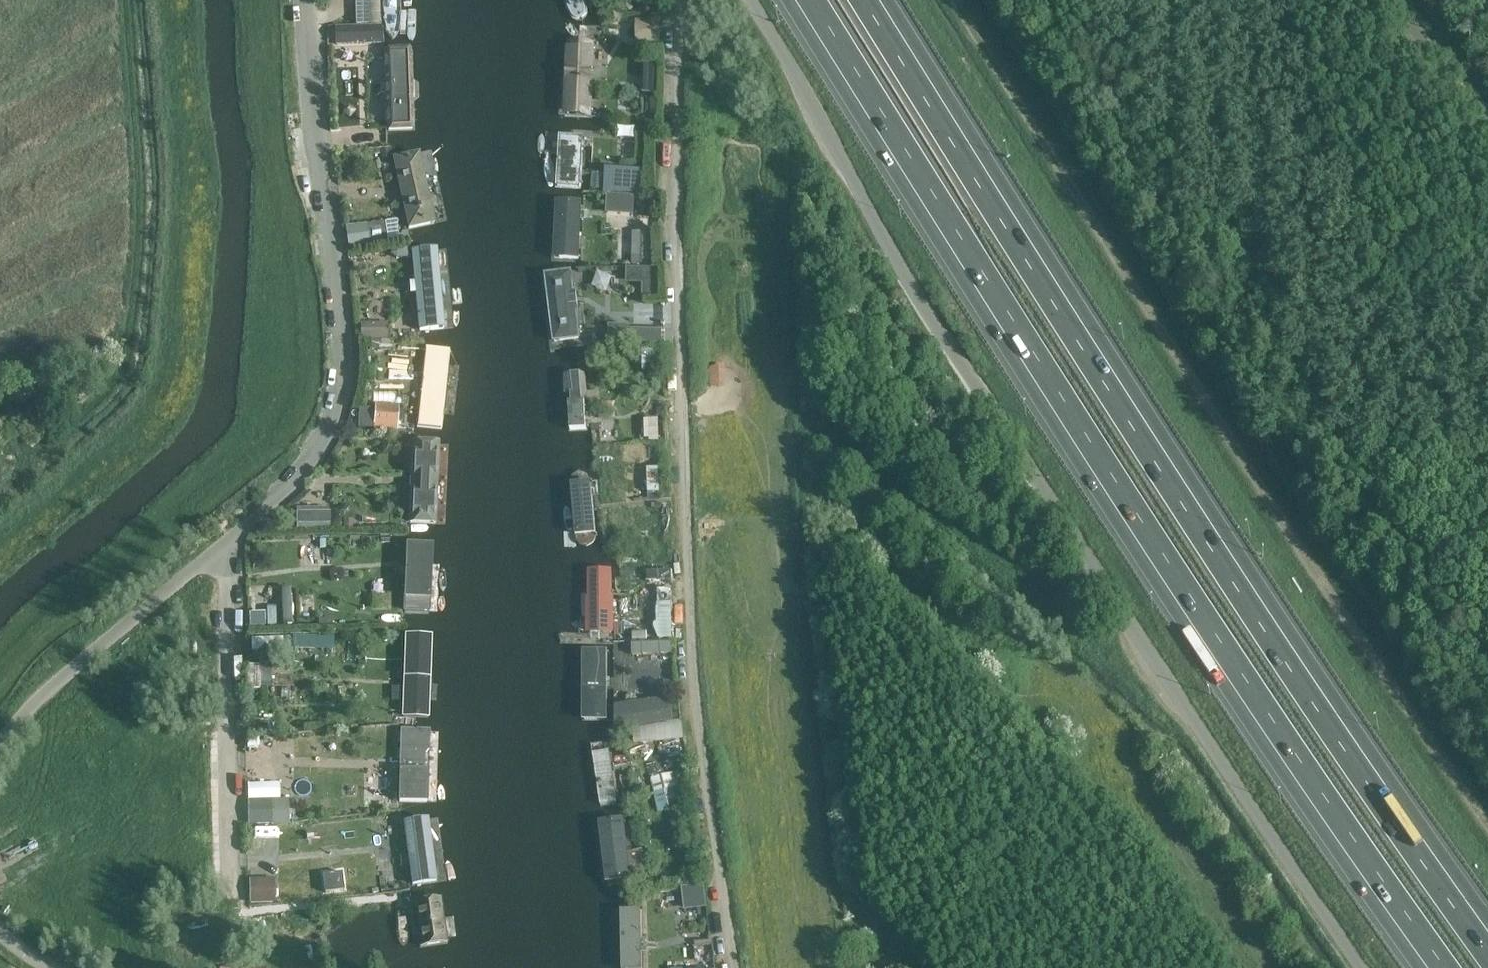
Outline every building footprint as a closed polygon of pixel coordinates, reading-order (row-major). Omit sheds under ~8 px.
[(355,0),(356,24),(379,23),(379,0),(360,0),(355,0)] [(387,29),(392,37),(397,37),(401,29),(401,0),(386,0),(387,29)] [(569,20),(576,26),(584,25),(590,18),(589,10),(584,0),(561,0),(569,20)] [(636,45),(660,44),(659,20),(635,21),(636,45)] [(369,44),(369,27),(337,28),(337,44),(369,44)] [(593,52),(566,50),(563,120),(590,121),(593,52)] [(405,56),(386,57),(387,134),(409,134),(405,56)] [(655,91),(656,63),(645,63),(644,91),(655,91)] [(384,103),(366,104),(367,123),(384,122),(384,103)] [(584,137),(557,136),(553,192),(579,194),(584,137)] [(421,145),(395,151),(408,228),(438,222),(421,145)] [(608,176),(607,192),(620,193),(642,194),(644,174),(626,173),(626,177),(619,177),(608,176)] [(580,204),(554,203),(551,262),(577,264),(580,204)] [(347,249),(369,247),(366,225),(345,227),(347,249)] [(655,232),(645,231),(633,231),(633,264),(654,265),(655,232)] [(409,257),(408,246),(391,247),(392,254),(397,258),(409,257)] [(437,251),(410,253),(418,335),(445,332),(437,251)] [(643,282),(642,291),(657,291),(657,266),(628,265),(627,281),(643,282)] [(572,274),(543,276),(550,351),(578,349),(572,274)] [(363,337),(390,334),(389,319),(362,321),(363,337)] [(626,324),(608,324),(608,343),(661,343),(661,329),(629,329),(626,324)] [(643,369),(659,369),(658,344),(642,345),(643,369)] [(417,414),(451,419),(457,371),(448,370),(449,359),(424,355),(417,414)] [(586,375),(566,376),(569,434),(588,433),(586,375)] [(359,408),(358,427),(373,428),(373,430),(397,432),(398,406),(375,404),(375,409),(359,408)] [(448,447),(411,446),(408,527),(445,528),(448,447)] [(658,468),(647,468),(647,492),(659,492),(658,468)] [(583,474),(576,474),(571,479),(570,485),(576,545),(581,551),(586,552),(593,550),(597,542),(593,485),(588,476),(583,474)] [(297,509),(297,514),(297,530),(329,530),(329,509),(297,509)] [(430,550),(407,549),(403,624),(426,625),(430,550)] [(671,570),(647,571),(648,581),(672,579),(671,570)] [(613,573),(586,575),(585,639),(613,639),(613,573)] [(283,586),(281,622),(292,623),(294,587),(283,586)] [(670,603),(656,603),(658,639),(659,638),(671,638),(670,603)] [(250,626),(265,626),(264,613),(250,614),(250,626)] [(280,637),(280,648),(302,649),(320,649),(333,649),(333,637),(280,637)] [(431,638),(403,637),(401,721),(430,722),(431,638)] [(671,640),(632,642),(632,654),(633,654),(671,652),(671,640)] [(588,657),(586,723),(612,724),(614,657),(588,657)] [(259,667),(248,667),(247,691),(258,692),(259,667)] [(617,704),(616,729),(675,720),(671,695),(617,704)] [(439,734),(401,733),(399,807),(437,808),(439,734)] [(674,775),(671,776),(653,781),(656,792),(654,792),(659,812),(683,806),(678,786),(677,786),(674,775)] [(288,799),(248,800),(248,825),(289,824),(288,799)] [(422,822),(403,824),(411,892),(430,890),(422,822)] [(624,825),(597,828),(603,890),(630,888),(624,825)] [(341,873),(323,875),(325,892),(343,890),(341,873)] [(250,879),(251,903),(275,902),(274,878),(250,879)] [(685,907),(707,906),(707,884),(684,884),(685,907)] [(442,900),(407,905),(415,957),(450,952),(442,900)] [(641,902),(619,903),(621,965),(643,964),(641,902)]
